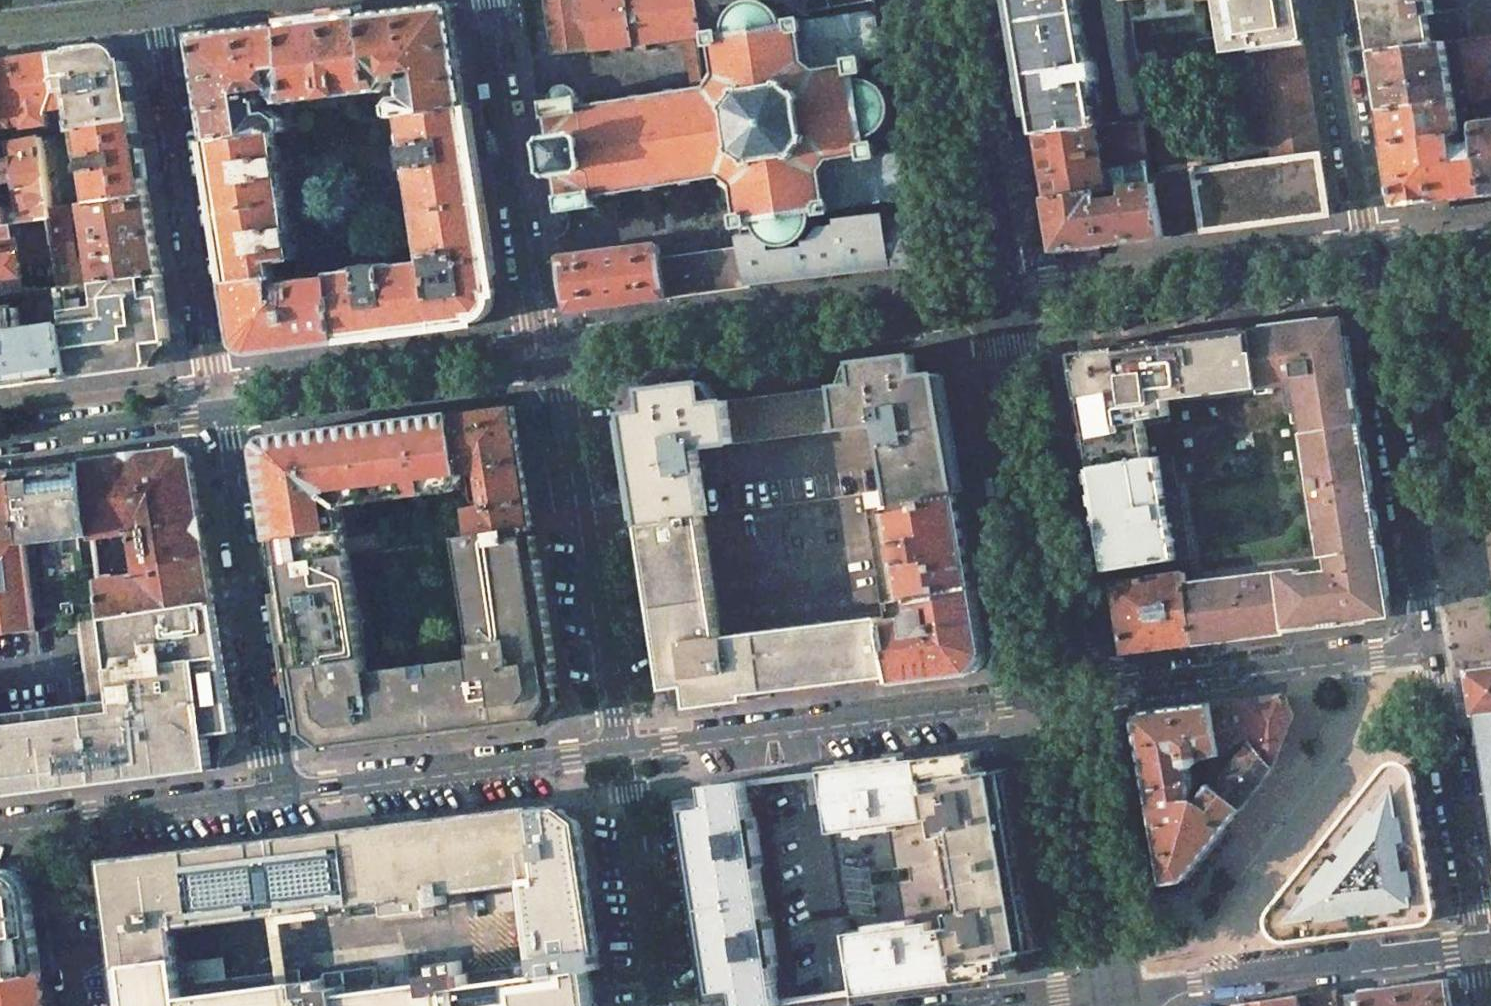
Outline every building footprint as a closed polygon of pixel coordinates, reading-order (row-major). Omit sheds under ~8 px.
[(555,53),(684,38),(691,92),(704,90),(697,36),(703,36),(702,27),(699,2),(699,0),(547,0),(555,53)] [(699,2),(702,27),(714,25),(714,27),(728,26),(726,14),(737,8),(736,0),(699,0),(699,2)] [(777,3),(782,5),(784,16),(787,25),(793,24),(792,19),(803,18),(806,9),(805,0),(776,0),(777,3)] [(872,11),(877,17),(877,16),(877,10),(875,0),(805,0),(806,9),(803,18),(805,17),(806,22),(872,11)] [(1038,132),(1097,126),(1097,127),(1103,126),(1098,93),(1098,81),(1094,62),(1089,49),(1085,50),(1078,9),(1082,9),(1083,0),(1016,0),(1038,132)] [(1123,124),(1144,122),(1138,65),(1137,60),(1131,23),(1127,0),(1101,0),(1123,124)] [(1131,23),(1193,16),(1191,2),(1202,0),(1127,0),(1131,23)] [(1227,55),(1249,52),(1258,51),(1303,45),(1296,0),(1218,0),(1227,55)] [(1372,52),(1433,44),(1447,43),(1463,41),(1471,39),(1467,10),(1466,9),(1460,10),(1432,13),(1430,0),(1426,1),(1426,0),(1364,0),(1372,52)] [(1460,10),(1466,9),(1467,10),(1471,39),(1490,37),(1490,0),(1458,0),(1460,10)] [(597,206),(596,199),(603,198),(602,194),(614,192),(615,195),(620,194),(620,191),(651,186),(651,189),(657,188),(656,185),(687,180),(687,183),(693,183),(692,180),(722,175),(723,176),(722,177),(733,190),(734,188),(735,189),(739,213),(736,213),(738,229),(752,227),(751,222),(757,222),(760,230),(766,238),(771,242),(778,245),(784,246),(791,246),(798,244),(804,240),(809,236),(813,230),(815,224),(816,212),(822,211),(823,216),(836,214),(835,209),(902,199),(906,192),(900,156),(893,152),(879,154),(877,142),(870,144),(869,137),(875,135),(881,132),(888,124),(891,118),(892,111),(892,105),(890,98),(886,91),(879,85),(871,81),(860,81),(859,74),(867,72),(865,61),(879,59),(883,53),(877,17),(872,11),(806,22),(805,17),(803,18),(792,19),(793,24),(787,25),(784,16),(777,8),(768,3),(760,1),(752,1),(741,5),(733,13),(729,22),(728,34),(721,35),(721,30),(707,33),(710,48),(713,48),(717,71),(716,73),(714,72),(707,87),(709,88),(709,89),(704,90),(691,92),(679,94),(678,89),(673,90),(673,95),(643,100),(642,95),(636,96),(637,100),(606,105),(606,101),(600,102),(601,106),(589,108),(588,103),(581,104),(580,97),(579,97),(577,92),(573,87),(567,84),(562,84),(558,86),(555,89),(553,92),(552,97),(552,102),(548,102),(550,118),(553,117),(556,136),(545,138),(551,178),(562,176),(565,195),(562,196),(564,212),(597,206)] [(453,4),(363,16),(373,91),(384,90),(391,80),(397,79),(396,72),(403,71),(405,93),(397,95),(397,93),(392,93),(392,100),(390,104),(392,117),(404,115),(469,106),(453,4)] [(363,16),(283,25),(291,102),(373,91),(363,16)] [(283,25),(194,36),(194,40),(210,142),(274,133),(287,131),(284,119),(273,111),(270,111),(269,108),(262,109),(259,90),(267,89),(268,93),(272,92),(272,96),(281,103),(291,102),(283,25)] [(1463,41),(1467,67),(1472,100),(1490,97),(1490,37),(1471,39),(1463,41)] [(1382,111),(1456,101),(1451,70),(1467,67),(1463,41),(1447,43),(1433,44),(1372,52),(1375,71),(1382,111)] [(1303,45),(1258,51),(1275,162),(1153,177),(1154,183),(1155,183),(1165,236),(1330,215),(1303,45)] [(105,47),(60,53),(67,99),(80,97),(83,119),(80,120),(80,126),(84,125),(138,117),(130,64),(105,47)] [(51,125),(50,112),(49,110),(68,108),(67,99),(60,53),(0,61),(0,117),(1,120),(2,129),(26,125),(26,129),(51,125)] [(1455,144),(1454,137),(1455,137),(1459,134),(1460,128),(1456,101),(1382,111),(1396,207),(1486,195),(1477,141),(1455,144)] [(469,106),(404,115),(408,137),(409,144),(405,145),(406,155),(408,167),(408,168),(413,167),(414,174),(420,212),(484,203),(469,106)] [(57,128),(70,126),(69,116),(56,117),(57,124),(57,128)] [(138,117),(84,125),(90,163),(85,164),(86,173),(91,172),(96,203),(149,195),(138,117)] [(1475,121),(1475,126),(1477,141),(1486,195),(1490,194),(1490,119),(1475,121)] [(1098,190),(1104,189),(1108,189),(1108,191),(1124,188),(1151,184),(1144,122),(1123,124),(1103,126),(1097,127),(1097,126),(1038,132),(1048,197),(1098,190)] [(274,133),(210,142),(218,195),(221,212),(286,202),(283,188),(274,133)] [(41,137),(9,143),(12,159),(16,181),(18,194),(8,195),(10,209),(8,209),(10,223),(16,223),(53,217),(52,210),(41,139),(41,137)] [(10,223),(8,209),(4,206),(2,196),(0,183),(16,181),(12,159),(0,161),(0,225),(10,223)] [(1106,200),(1104,189),(1098,190),(1048,197),(1057,248),(1058,249),(1103,244),(1165,236),(1155,183),(1154,183),(1151,184),(1124,188),(1126,201),(1120,198),(1106,200)] [(96,203),(86,205),(90,231),(91,237),(94,256),(98,283),(161,275),(149,195),(96,203)] [(286,202),(221,212),(232,282),(276,277),(274,263),(295,259),(286,202)] [(484,203),(420,212),(427,256),(430,256),(431,261),(430,261),(438,327),(476,323),(475,318),(484,315),(488,312),(491,308),(493,302),(493,294),(498,293),(484,203)] [(71,207),(52,210),(53,217),(64,287),(84,284),(98,283),(94,256),(80,258),(75,233),(90,231),(86,205),(71,207)] [(749,283),(898,265),(919,263),(913,223),(904,217),(825,226),(814,240),(808,240),(809,247),(774,252),(773,246),(759,234),(742,236),(743,247),(749,283)] [(0,225),(0,296),(26,292),(16,223),(10,223),(0,225)] [(658,244),(561,256),(560,258),(568,309),(570,311),(667,298),(663,259),(661,245),(658,244)] [(743,247),(663,259),(667,298),(750,287),(749,283),(743,247)] [(363,271),(333,275),(333,279),(341,340),(438,327),(430,261),(422,262),(386,267),(386,263),(371,265),(362,266),(363,271)] [(914,266),(890,269),(892,280),(916,277),(914,266)] [(84,284),(64,287),(68,324),(74,373),(153,363),(151,343),(171,341),(161,275),(98,283),(84,284)] [(276,277),(232,282),(239,328),(240,332),(263,350),(341,340),(333,279),(301,283),(294,284),(295,286),(278,289),(278,284),(276,277)] [(74,373),(68,324),(24,329),(22,310),(34,309),(32,291),(26,292),(0,296),(0,383),(74,373)] [(1169,400),(1262,388),(1261,383),(1261,382),(1275,380),(1275,385),(1293,383),(1296,411),(1303,411),(1304,422),(1306,432),(1361,424),(1358,401),(1349,349),(1347,335),(1337,336),(1335,321),(1332,320),(1324,319),(1090,349),(1090,351),(1090,352),(1085,356),(1082,363),(1082,368),(1077,369),(1094,467),(1151,457),(1146,425),(1172,421),(1169,400)] [(705,382),(645,389),(648,411),(627,413),(644,525),(704,516),(708,515),(702,472),(700,462),(698,448),(734,443),(843,429),(881,424),(883,432),(884,442),(893,491),(895,507),(960,495),(938,373),(917,376),(915,354),(855,362),(858,384),(837,386),(837,390),(813,393),(760,399),(729,403),(728,400),(707,403),(705,382)] [(1262,393),(1276,391),(1275,385),(1275,380),(1261,382),(1261,383),(1262,388),(1262,393)] [(471,513),(475,533),(533,526),(524,466),(515,406),(453,414),(465,478),(466,486),(470,485),(475,479),(475,477),(476,477),(482,482),(488,511),(471,513)] [(363,485),(390,481),(391,496),(428,491),(426,477),(440,475),(451,489),(466,487),(466,486),(465,478),(453,414),(418,418),(417,418),(417,419),(399,421),(277,436),(269,437),(270,440),(272,442),(264,454),(261,452),(258,452),(267,511),(276,565),(351,553),(343,502),(365,499),(363,485)] [(1374,507),(1370,480),(1369,475),(1366,452),(1361,424),(1306,432),(1310,460),(1311,465),(1325,556),(1332,555),(1335,572),(1299,576),(1298,571),(1188,586),(1195,643),(1242,638),(1246,637),(1269,634),(1269,630),(1390,614),(1384,570),(1374,507)] [(181,448),(85,461),(94,536),(133,529),(139,572),(99,578),(103,616),(213,601),(213,599),(214,599),(202,528),(191,456),(181,448)] [(1151,457),(1094,467),(1112,569),(1176,561),(1171,529),(1186,527),(1180,492),(1165,495),(1158,456),(1151,457)] [(26,546),(35,626),(70,621),(79,620),(103,616),(99,578),(94,536),(85,461),(79,462),(64,466),(50,471),(30,475),(28,472),(25,470),(22,469),(18,470),(26,546)] [(0,472),(0,550),(26,546),(18,470),(0,472)] [(893,509),(888,509),(889,513),(893,512),(895,519),(896,529),(898,539),(889,541),(890,546),(899,545),(902,560),(903,567),(908,599),(914,598),(975,587),(960,495),(895,507),(894,507),(893,506),(892,506),(893,509)] [(704,516),(644,525),(669,688),(691,685),(693,707),(750,700),(749,693),(770,691),(875,678),(893,676),(885,624),(883,617),(722,637),(704,516)] [(433,739),(542,725),(542,720),(549,709),(555,701),(560,701),(533,526),(475,533),(457,537),(475,657),(370,671),(351,553),(276,565),(278,579),(287,641),(301,735),(305,734),(315,741),(325,748),(326,752),(433,739)] [(1186,574),(1114,583),(1126,652),(1195,643),(1188,586),(1186,574)] [(910,620),(885,624),(893,676),(894,682),(968,672),(986,648),(975,587),(914,598),(916,611),(910,620)] [(70,621),(71,629),(71,633),(80,632),(89,702),(0,713),(0,794),(211,767),(234,732),(215,613),(213,601),(103,616),(79,620),(70,621)] [(1469,671),(1476,714),(1479,713),(1490,791),(1490,668),(1483,669),(1469,671)] [(938,678),(912,681),(913,689),(939,687),(938,678)] [(1208,782),(1242,809),(1274,767),(1296,715),(1293,708),(1288,694),(1214,704),(1224,756),(1245,739),(1248,742),(1251,739),(1255,744),(1227,779),(1215,770),(1207,780),(1208,782)] [(1214,704),(1139,713),(1138,713),(1137,717),(1150,789),(1200,781),(1207,780),(1215,770),(1224,757),(1224,756),(1214,704)] [(983,750),(924,758),(934,818),(934,820),(953,927),(962,981),(1020,974),(1017,954),(1038,950),(1007,768),(986,772),(983,750)] [(823,777),(827,801),(832,833),(850,830),(851,835),(895,830),(894,825),(934,820),(934,818),(924,758),(822,771),(823,777)] [(1408,762),(1398,764),(1389,767),(1282,902),(1276,915),(1274,922),(1274,930),(1278,936),(1284,939),(1290,939),(1426,922),(1431,920),(1435,916),(1437,913),(1437,908),(1416,766),(1408,762)] [(827,801),(823,777),(808,779),(811,804),(814,803),(827,801)] [(755,837),(747,783),(746,781),(706,785),(709,806),(688,809),(702,901),(716,992),(737,989),(739,1005),(771,1005),(781,1005),(755,837)] [(1200,781),(1150,789),(1166,883),(1185,880),(1242,809),(1208,782),(1205,786),(1208,789),(1202,799),(1195,796),(1196,787),(1201,787),(1200,781)] [(513,810),(290,838),(122,859),(108,877),(118,953),(120,975),(124,1005),(594,1005),(593,995),(590,970),(600,969),(598,959),(597,951),(599,951),(589,887),(579,822),(568,814),(561,809),(554,810),(553,806),(535,808),(535,807),(513,810)] [(29,892),(6,873),(0,874),(0,979),(40,975),(29,892)] [(857,995),(962,981),(953,927),(932,930),(931,922),(914,924),(913,919),(868,925),(868,930),(848,933),(857,995)] [(40,975),(0,979),(0,1005),(44,1005),(40,975)] [(1448,979),(1338,993),(1340,1005),(1452,1005),(1448,979)] [(1239,1004),(1238,1005),(1301,1005),(1300,995),(1239,1004)]
